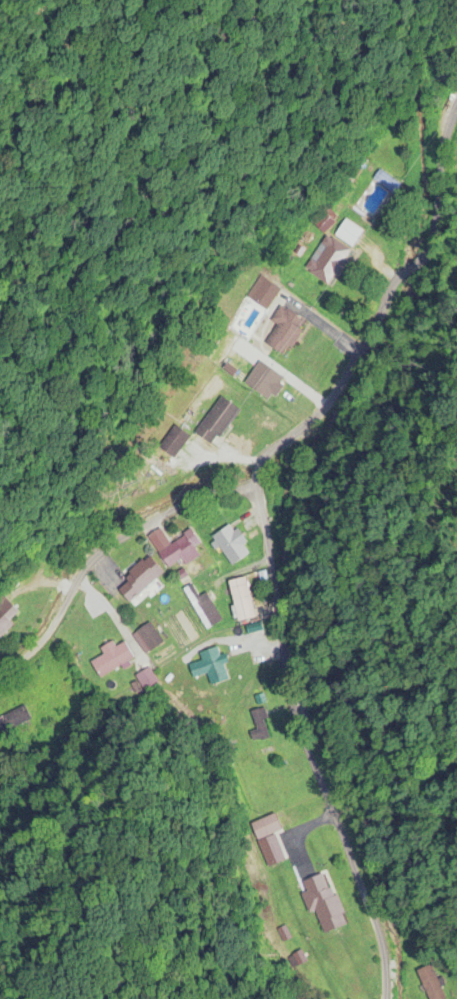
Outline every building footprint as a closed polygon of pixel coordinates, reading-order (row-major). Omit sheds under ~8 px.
[(333,224),(323,210),(310,220),(321,234),(333,224)] [(352,249),(362,232),(344,220),(333,237),(352,249)] [(350,252),(325,236),(303,271),(328,287),(350,252)] [(270,323),(275,326),(264,346),(284,357),(305,322),(279,307),(270,323)] [(251,391),(267,401),(281,379),(265,368),(251,391)] [(238,411),(219,398),(194,435),(212,448),(238,411)] [(174,460),(188,437),(172,427),(158,451),(174,460)] [(248,557),(228,527),(212,538),(231,567),(248,557)] [(185,567),(199,557),(193,549),(199,545),(190,532),(158,556),(168,570),(180,561),(185,567)] [(126,584),(117,590),(127,603),(163,576),(149,557),(122,578),(126,584)] [(254,619),(246,579),(228,583),(236,623),(254,619)] [(197,599),(191,586),(185,590),(204,631),(221,623),(207,594),(197,599)] [(19,614),(3,599),(0,602),(0,633),(19,614)] [(103,657),(90,663),(98,682),(135,665),(125,643),(114,648),(112,643),(99,649),(103,657)] [(199,654),(201,662),(188,666),(192,679),(207,674),(210,685),(228,680),(222,657),(220,657),(217,649),(199,654)] [(253,710),(253,732),(251,732),(251,739),(267,739),(267,710),(253,710)] [(251,823),(266,867),(283,861),(274,834),(280,831),(275,815),(251,823)] [(302,881),(306,893),(301,895),(308,914),(316,911),(323,934),(345,926),(327,873),(302,881)] [(428,998),(445,998),(430,966),(416,972),(428,998)]
